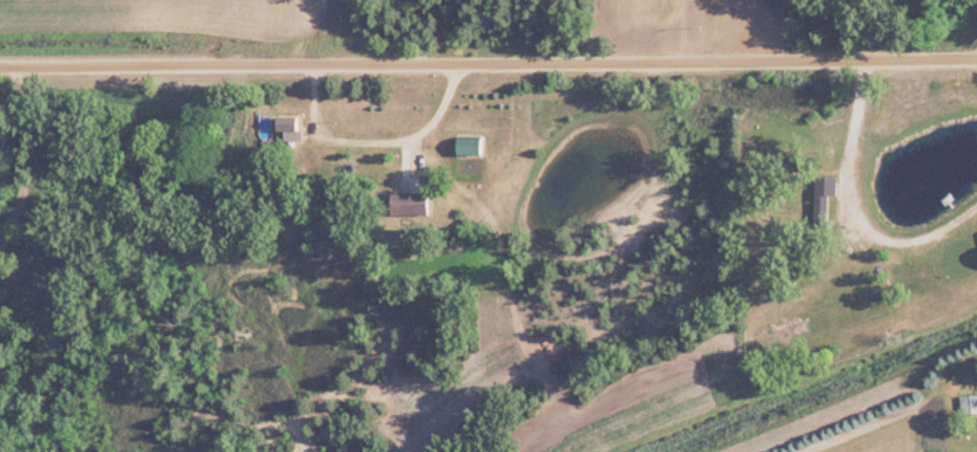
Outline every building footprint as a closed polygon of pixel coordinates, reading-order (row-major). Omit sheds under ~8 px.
[(299,141),(299,116),(275,116),(275,141),(299,141)] [(456,154),(480,154),(480,137),(456,137),(456,154)] [(834,194),(834,176),(814,175),(812,218),(827,219),(828,194),(834,194)] [(426,215),(426,191),(390,191),(390,215),(426,215)] [(976,413),(976,394),(959,394),(959,413),(976,413)]
